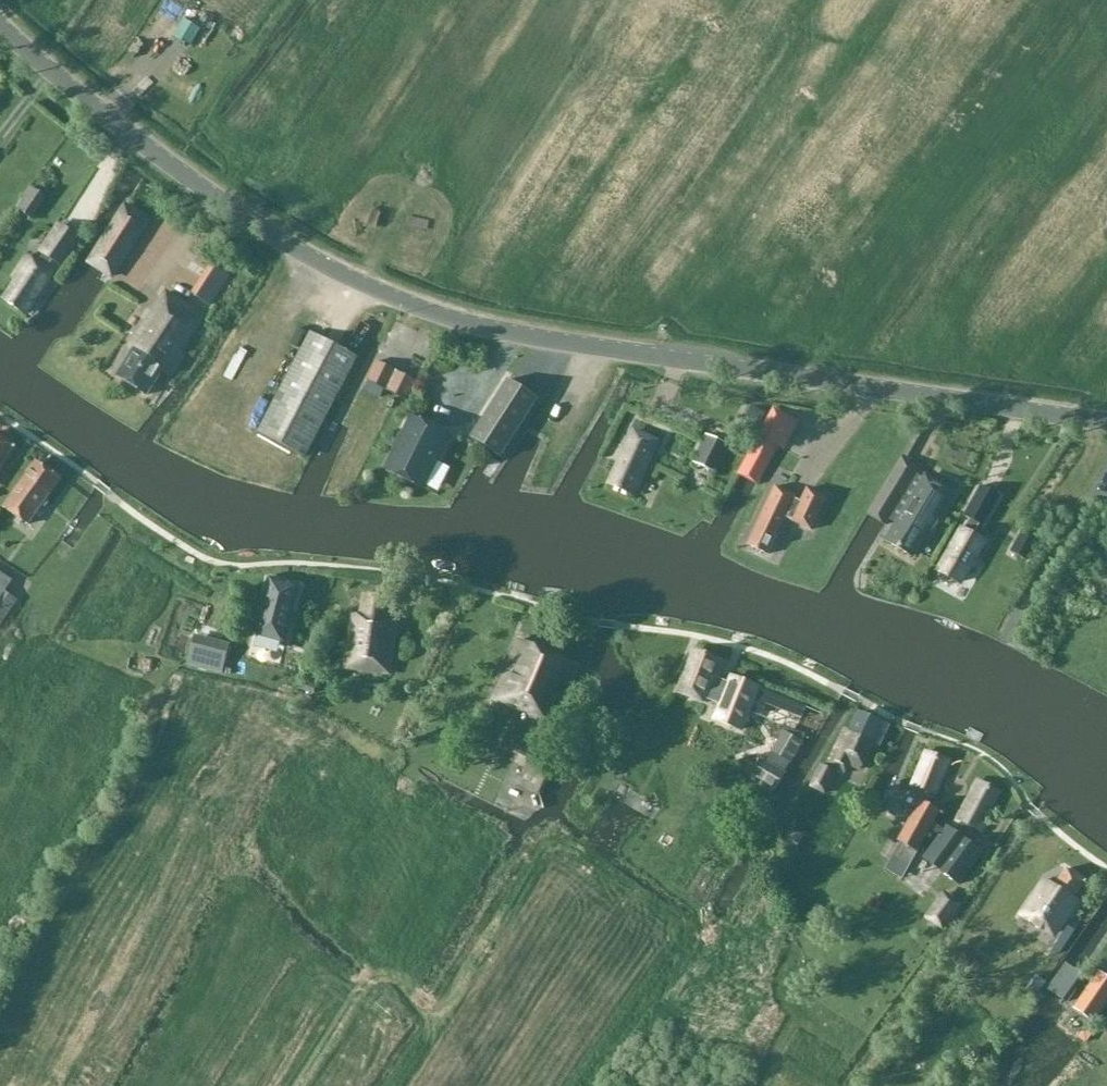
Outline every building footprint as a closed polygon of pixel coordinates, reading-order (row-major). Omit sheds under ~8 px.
[(186,43),(206,16),(192,7),(173,34),(186,43)] [(30,189),(16,212),(32,221),(46,199),(30,189)] [(126,208),(91,265),(113,279),(149,223),(126,208)] [(27,317),(50,281),(55,285),(59,277),(55,274),(55,275),(47,270),(53,262),(61,268),(80,240),(63,228),(39,264),(30,258),(15,281),(18,283),(5,303),(27,317)] [(230,277),(215,268),(196,298),(210,308),(230,277)] [(169,370),(203,319),(167,295),(133,345),(137,349),(120,374),(146,391),(164,366),(169,370)] [(358,359),(311,335),(258,434),(305,459),(358,359)] [(378,364),(369,383),(408,402),(417,383),(378,364)] [(536,400),(509,383),(474,438),(501,455),(536,400)] [(755,435),(736,474),(759,490),(783,448),(788,450),(801,420),(771,407),(758,436),(755,435)] [(411,416),(383,470),(424,491),(452,437),(411,416)] [(635,433),(611,486),(634,496),(658,443),(635,433)] [(734,447),(705,436),(693,463),(716,475),(720,465),(724,467),(734,447)] [(14,450),(0,440),(0,471),(14,450)] [(913,557),(951,493),(925,477),(923,481),(916,476),(920,470),(903,459),(870,513),(887,524),(891,517),(899,523),(888,541),(913,557)] [(61,480),(36,463),(4,510),(30,527),(61,480)] [(963,506),(977,518),(997,495),(984,483),(963,506)] [(795,498),(775,489),(748,548),(768,557),(786,519),(811,531),(826,499),(807,491),(801,504),(794,501),(795,498)] [(962,532),(940,573),(961,585),(984,544),(962,532)] [(20,600),(7,592),(14,581),(0,572),(0,629),(20,600)] [(285,645),(300,589),(268,581),(254,637),(285,645)] [(353,613),(345,666),(388,672),(396,620),(385,618),(388,597),(365,593),(362,614),(353,613)] [(577,667),(521,642),(494,703),(550,728),(577,667)] [(696,652),(679,694),(707,705),(711,694),(724,699),(716,721),(742,732),(759,689),(732,679),(728,690),(715,685),(724,663),(696,652)] [(847,729),(831,765),(847,772),(851,764),(862,770),(883,723),(860,713),(851,731),(847,729)] [(772,753),(791,764),(804,742),(784,731),(772,753)] [(507,744),(500,759),(525,771),(518,786),(539,795),(553,764),(507,744)] [(913,790),(918,792),(915,797),(905,797),(900,806),(905,815),(916,815),(899,845),(885,870),(903,880),(931,831),(934,825),(939,815),(925,808),(930,797),(935,799),(949,764),(927,755),(913,790)] [(805,785),(827,795),(837,775),(817,765),(805,785)] [(939,836),(922,859),(959,886),(984,853),(969,842),(976,832),(982,834),(990,819),(986,817),(998,793),(976,782),(956,821),(962,824),(955,833),(946,826),(943,830),(934,825),(931,831),(939,836)] [(1054,889),(1048,885),(1030,912),(1039,918),(1042,914),(1058,924),(1085,885),(1065,871),(1054,889)] [(943,893),(924,919),(944,933),(962,906),(943,893)] [(1060,955),(1075,931),(1068,927),(1053,950),(1060,955)] [(1073,1010),(1093,1024),(1106,1003),(1106,978),(1099,973),(1073,1010)]
